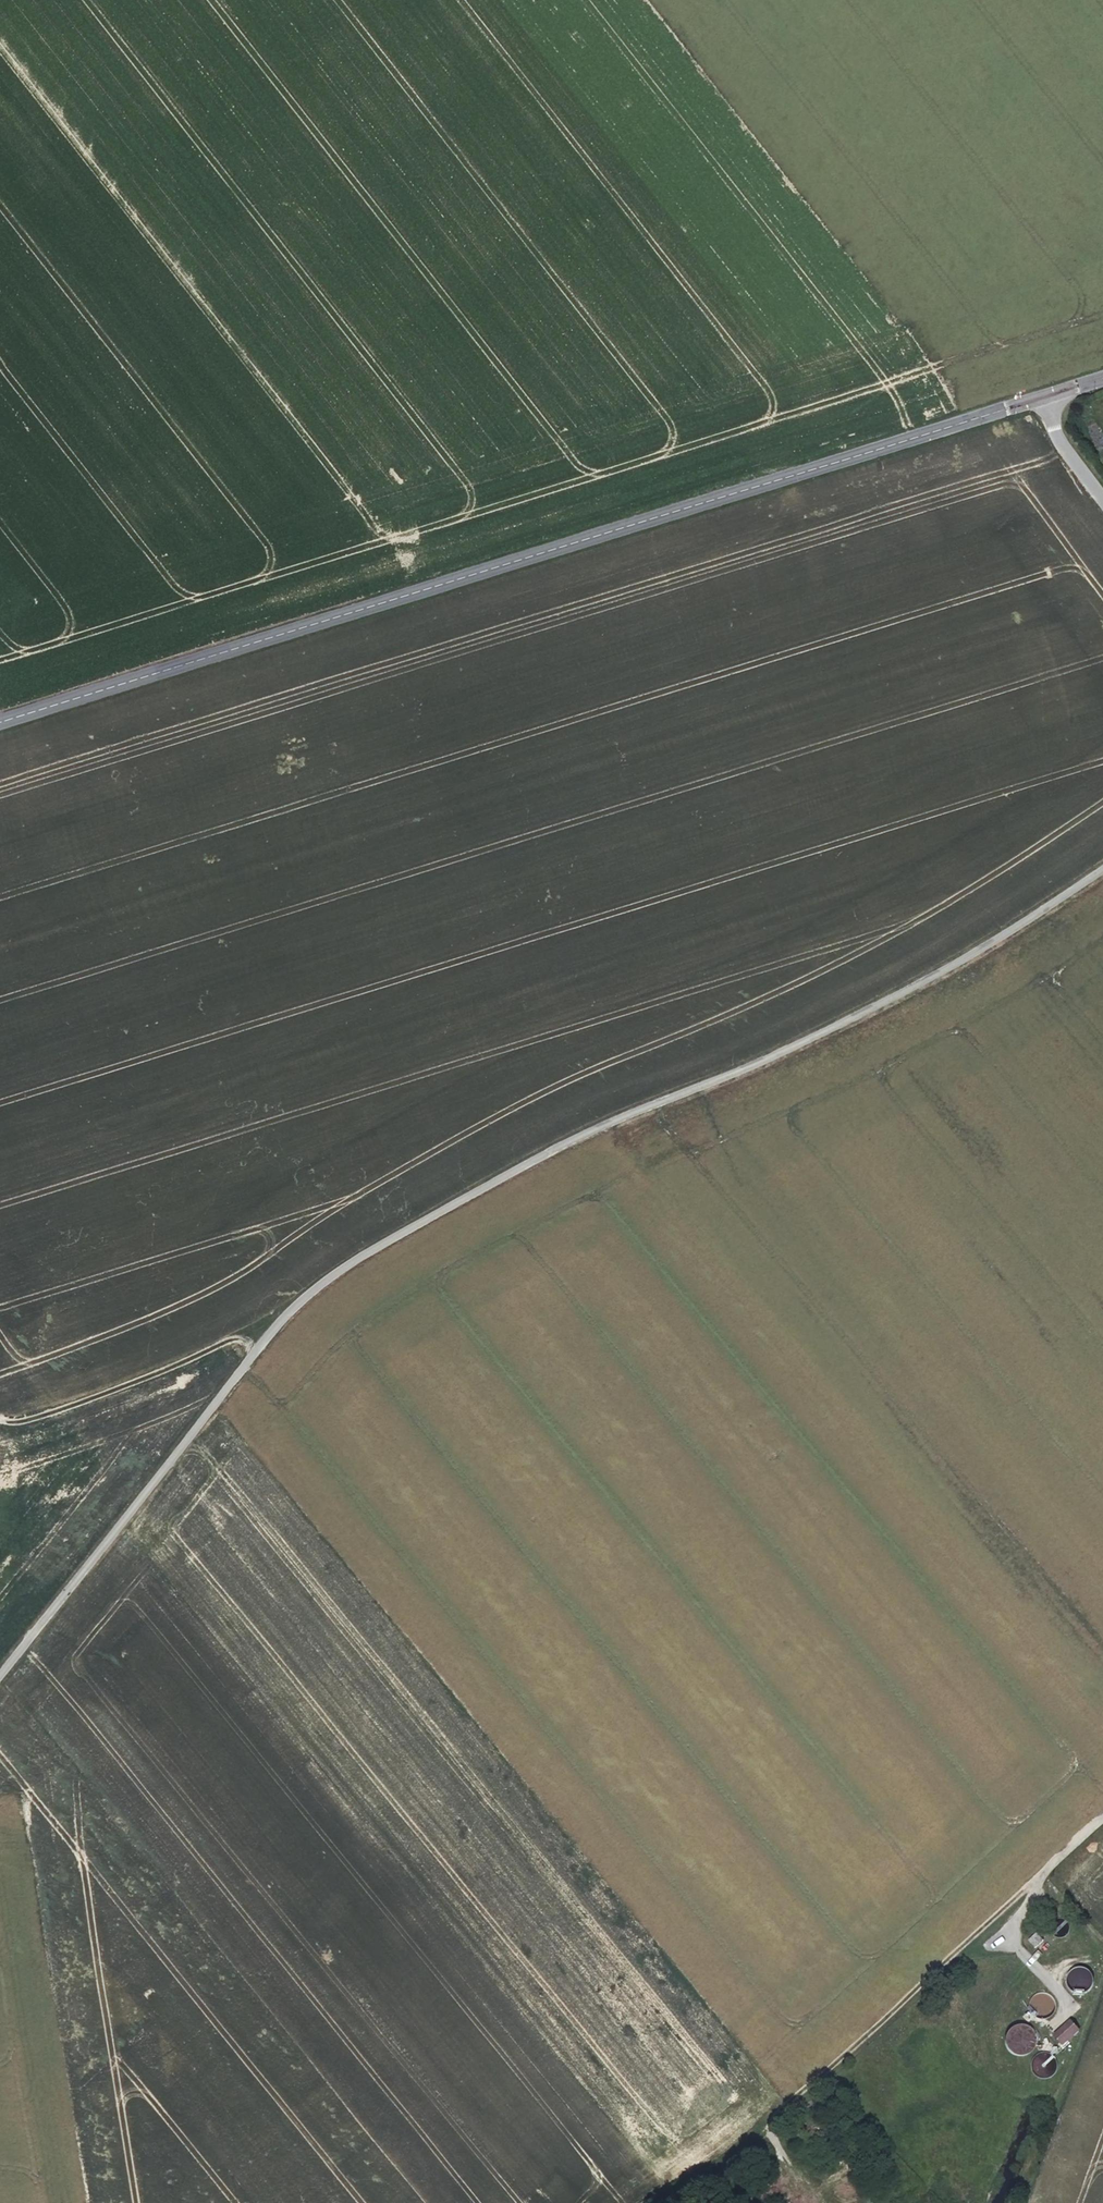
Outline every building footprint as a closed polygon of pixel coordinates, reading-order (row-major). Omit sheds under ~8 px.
[(1038,1932),(1028,1940),(1035,1948),(1045,1940),(1038,1932)] [(1080,2030),(1070,2019),(1053,2035),(1063,2046),(1080,2030)]
